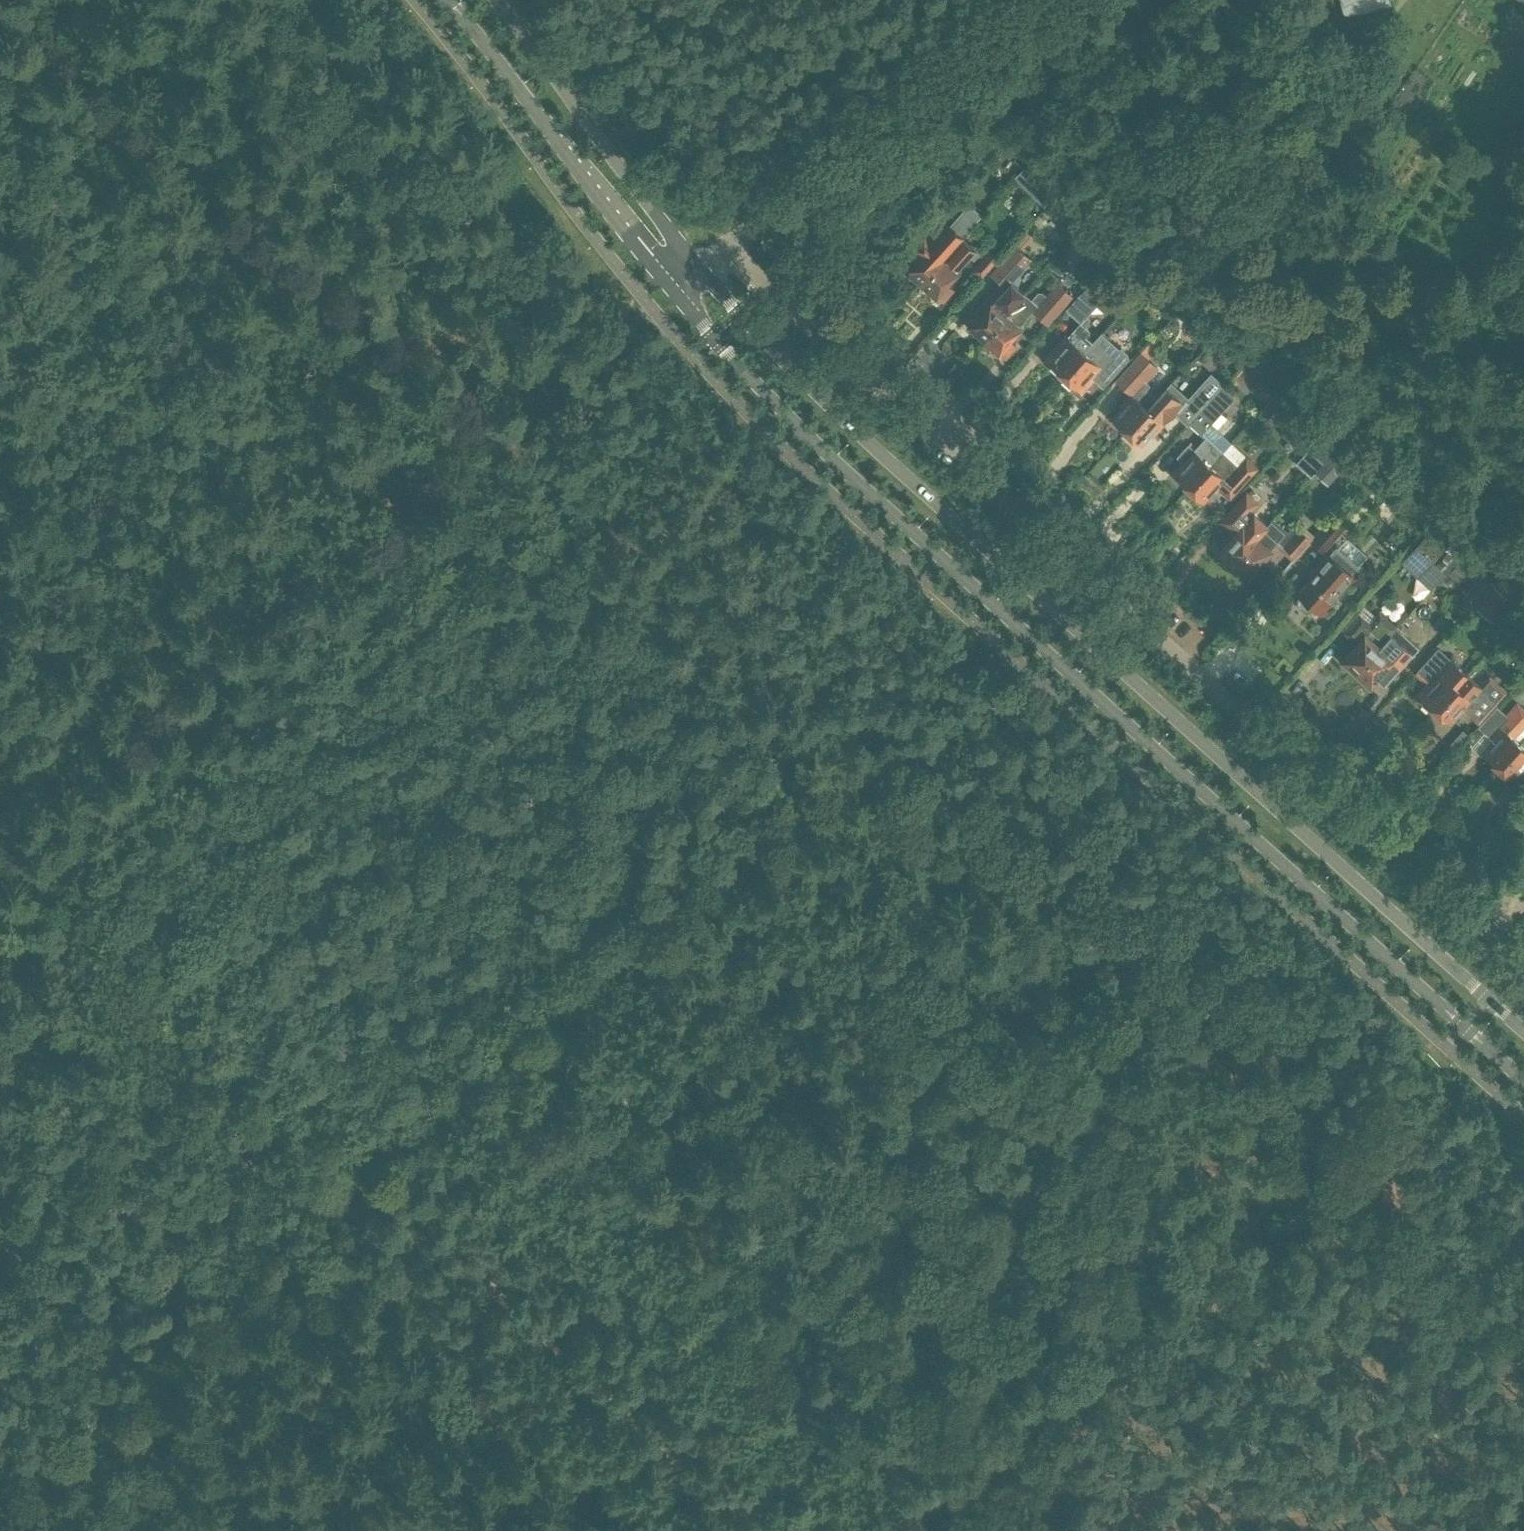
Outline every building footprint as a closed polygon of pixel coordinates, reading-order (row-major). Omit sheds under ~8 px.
[(1345,11),(1355,10),(1361,9),(1371,8),(1377,6),(1382,4),(1386,0),(1343,0),(1345,11)] [(1026,166),(1025,167),(1042,183),(1054,195),(1071,178),(1041,151),(1026,166)] [(1031,193),(1042,183),(1025,167),(1015,176),(1015,177),(1031,193)] [(961,237),(980,215),(970,206),(951,227),(935,213),(906,246),(911,251),(900,263),(910,272),(909,274),(916,280),(918,279),(921,282),(943,258),(961,237)] [(1070,240),(1085,224),(1076,215),(1061,231),(1070,240)] [(984,338),(1006,314),(1025,293),(1011,281),(1032,259),(1022,250),(1033,237),(1025,229),(1015,241),(1018,244),(991,273),(999,281),(974,307),(963,319),(972,328),(972,330),(979,336),(982,336),(984,338)] [(943,258),(921,282),(924,284),(923,286),(929,292),(930,293),(932,292),(941,300),(953,288),(945,281),(969,255),(973,259),(978,252),(971,246),(961,237),(943,258)] [(988,251),(970,271),(979,279),(997,259),(988,251)] [(1044,358),(1062,375),(1092,342),(1086,336),(1089,333),(1090,332),(1081,323),(1099,303),(1099,302),(1112,288),(1098,276),(1082,292),(1084,294),(1069,309),(1082,321),(1061,343),(1060,342),(1044,358)] [(1074,296),(1057,281),(1046,294),(1043,291),(1038,292),(1032,299),(1025,293),(1006,314),(984,338),(987,341),(986,343),(992,348),(995,348),(1004,357),(1016,344),(1009,338),(1033,311),(1049,325),(1074,296)] [(1189,326),(1194,321),(1185,312),(1184,312),(1184,322),(1189,326)] [(1194,338),(1199,338),(1201,334),(1202,329),(1198,325),(1193,325),(1190,329),(1190,334),(1194,338)] [(1092,342),(1062,375),(1081,392),(1093,379),(1103,387),(1130,358),(1128,357),(1128,354),(1122,348),(1119,348),(1102,333),(1093,343),(1092,342)] [(1240,348),(1249,356),(1258,346),(1249,338),(1240,348)] [(1127,390),(1129,393),(1140,380),(1142,378),(1143,378),(1146,381),(1159,367),(1140,351),(1115,380),(1127,390)] [(1267,377),(1280,388),(1291,376),(1278,364),(1267,377)] [(1163,422),(1173,411),(1188,425),(1190,423),(1223,386),(1225,384),(1211,372),(1188,397),(1171,382),(1156,398),(1126,432),(1139,444),(1148,433),(1152,436),(1164,423),(1163,422)] [(1150,384),(1146,381),(1143,378),(1140,380),(1129,393),(1119,404),(1123,407),(1112,419),(1126,432),(1156,398),(1146,389),(1150,384)] [(1267,401),(1276,392),(1262,379),(1253,388),(1267,401)] [(1171,472),(1190,489),(1223,451),(1231,443),(1211,424),(1235,397),(1223,386),(1190,423),(1205,437),(1194,449),(1188,443),(1178,454),(1184,459),(1171,472)] [(1268,418),(1286,399),(1278,392),(1260,411),(1268,418)] [(1306,420),(1308,418),(1289,400),(1276,414),(1295,432),(1298,429),(1306,420)] [(1309,449),(1323,462),(1332,452),(1337,448),(1346,437),(1332,425),(1323,435),(1322,434),(1309,449)] [(1223,451),(1190,489),(1202,500),(1216,484),(1230,497),(1258,468),(1231,443),(1223,451)] [(1332,452),(1323,462),(1315,472),(1328,484),(1350,460),(1337,448),(1332,452)] [(1246,491),(1220,521),(1234,534),(1230,538),(1225,538),(1221,542),(1222,548),(1221,549),(1223,552),(1224,552),(1224,554),(1227,557),(1229,559),(1232,559),(1234,561),(1256,537),(1267,524),(1256,515),(1251,510),(1254,506),(1258,502),(1252,496),(1246,491)] [(1453,523),(1443,514),(1435,523),(1445,531),(1453,523)] [(1256,537),(1234,561),(1237,564),(1237,565),(1236,566),(1242,571),(1245,571),(1247,573),(1277,540),(1295,556),(1296,557),(1300,553),(1311,540),(1312,539),(1311,538),(1295,524),(1294,526),(1288,532),(1273,518),(1267,524),(1256,537)] [(1344,527),(1333,518),(1312,541),(1322,551),(1344,527)] [(1448,544),(1430,529),(1401,562),(1417,577),(1448,544)] [(1474,541),(1461,556),(1462,557),(1472,565),(1473,565),(1474,566),(1474,565),(1486,552),(1474,541)] [(1316,607),(1322,612),(1354,575),(1353,574),(1360,566),(1336,546),(1329,554),(1328,553),(1315,567),(1318,570),(1299,592),(1302,595),(1299,598),(1298,602),(1300,606),(1306,611),(1310,612),(1314,610),(1316,607)] [(1448,550),(1431,568),(1442,578),(1447,572),(1458,560),(1448,550)] [(1458,560),(1447,572),(1459,582),(1466,574),(1473,565),(1472,565),(1462,557),(1458,560)] [(1474,566),(1466,574),(1473,581),(1482,572),(1474,565),(1474,566)] [(1472,606),(1474,604),(1493,583),(1494,582),(1483,573),(1462,596),(1472,606)] [(1493,583),(1474,604),(1493,622),(1512,601),(1493,583)] [(1357,643),(1343,659),(1347,662),(1346,664),(1352,669),(1355,669),(1357,671),(1378,647),(1386,638),(1395,627),(1379,613),(1370,623),(1361,615),(1346,632),(1357,643)] [(1378,647),(1357,671),(1359,673),(1359,676),(1365,681),(1368,681),(1368,680),(1370,683),(1376,675),(1390,687),(1422,650),(1395,627),(1386,638),(1378,647)] [(1450,658),(1438,647),(1414,673),(1427,684),(1418,694),(1424,699),(1423,704),(1429,709),(1434,708),(1435,709),(1467,673),(1450,658)] [(1467,673),(1435,709),(1449,721),(1460,709),(1464,713),(1466,711),(1479,722),(1507,691),(1489,675),(1481,685),(1467,673)] [(1498,765),(1523,736),(1523,708),(1517,702),(1502,718),(1493,709),(1484,719),(1494,728),(1491,731),(1494,734),(1491,737),(1495,741),(1484,753),(1498,765)] [(1498,765),(1511,777),(1521,767),(1523,770),(1523,736),(1498,765)]
